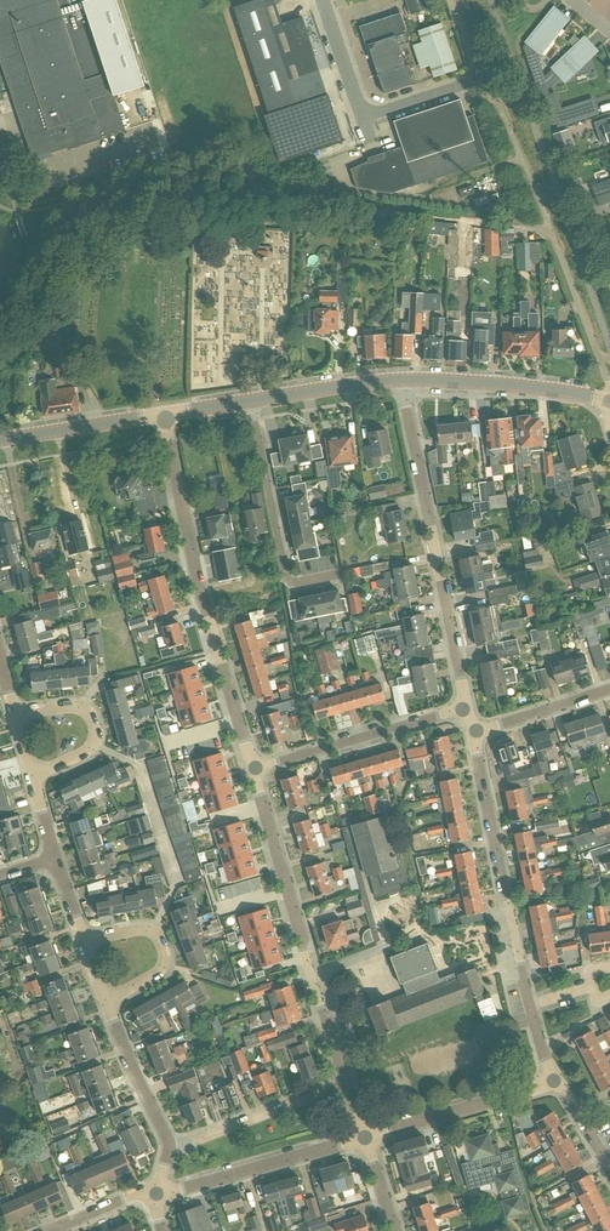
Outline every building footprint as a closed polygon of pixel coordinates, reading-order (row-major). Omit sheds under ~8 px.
[(32,157),(52,151),(52,153),(68,148),(68,151),(104,139),(103,137),(126,129),(115,96),(145,86),(116,0),(0,0),(0,59),(32,157)] [(275,0),(257,0),(234,7),(269,114),(264,115),(280,163),(344,142),(329,94),(327,95),(302,17),(283,24),(275,0)] [(428,0),(410,0),(414,13),(431,8),(428,0)] [(527,47),(540,87),(545,85),(560,71),(556,67),(547,75),(538,49),(539,48),(542,51),(568,20),(557,11),(527,47)] [(412,85),(399,46),(410,43),(407,33),(408,33),(401,13),(360,27),(369,56),(372,55),(384,94),(412,85)] [(434,77),(457,70),(442,23),(419,31),(434,77)] [(580,39),(574,34),(569,41),(574,45),(580,40),(580,39)] [(556,67),(560,71),(545,85),(540,87),(553,125),(557,124),(558,127),(600,114),(594,98),(562,108),(557,92),(552,93),(550,85),(562,74),(566,78),(595,50),(585,39),(556,67)] [(467,117),(461,99),(394,121),(403,147),(384,153),(384,154),(351,169),(357,188),(358,188),(391,194),(489,161),(474,115),(467,117)] [(602,144),(609,141),(609,124),(603,126),(604,126),(597,128),(602,144)] [(572,142),(558,147),(563,160),(577,156),(572,142)] [(594,183),(597,191),(609,186),(609,178),(594,183)] [(462,197),(475,193),(473,185),(459,190),(462,197)] [(582,187),(574,190),(576,198),(585,195),(582,187)] [(597,193),(599,201),(609,198),(609,189),(597,193)] [(492,202),(499,200),(497,193),(490,195),(492,202)] [(476,207),(490,203),(487,194),(474,199),(476,207)] [(591,207),(582,210),(585,219),(594,215),(591,207)] [(449,236),(449,223),(428,221),(427,234),(449,236)] [(485,246),(499,246),(498,229),(485,229),(485,246)] [(460,245),(460,238),(457,238),(458,230),(449,230),(449,238),(452,238),(452,245),(460,245)] [(514,241),(514,233),(510,233),(510,231),(501,231),(501,241),(502,250),(508,249),(508,241),(514,241)] [(540,263),(540,242),(519,243),(520,271),(532,271),(531,260),(535,263),(540,263)] [(257,250),(257,257),(259,258),(259,259),(267,260),(267,258),(269,258),(269,251),(257,250)] [(544,279),(554,278),(554,264),(544,264),(544,279)] [(347,303),(348,277),(337,277),(337,291),(320,290),(320,303),(322,303),(322,310),(308,310),(308,331),(317,332),(319,332),(321,334),(325,334),(327,332),(329,332),(329,330),(337,331),(337,310),(334,310),(334,303),(338,303),(347,303)] [(424,294),(424,293),(404,292),(404,308),(410,309),(409,323),(402,323),(402,335),(395,335),(395,357),(397,359),(402,359),(404,357),(412,358),(413,336),(412,336),(412,333),(422,334),(423,306),(424,294)] [(440,307),(441,295),(429,294),(424,294),(423,306),(440,307)] [(360,326),(361,309),(348,308),(348,325),(360,326)] [(462,340),(462,329),(461,329),(461,321),(461,311),(447,310),(447,341),(446,341),(446,360),(466,360),(467,342),(461,341),(461,340),(462,340)] [(528,357),(530,355),(539,355),(539,332),(539,314),(528,314),(529,332),(521,333),(522,353),(521,353),(521,355),(524,357),(528,357)] [(513,325),(513,333),(504,333),(505,354),(521,353),(522,353),(521,333),(521,316),(514,317),(514,325),(513,325)] [(444,336),(445,336),(445,318),(434,317),(433,336),(422,335),(421,359),(443,360),(444,336)] [(487,361),(490,361),(490,355),(487,354),(488,344),(494,345),(495,325),(472,324),(472,341),(473,341),(472,360),(487,361)] [(373,336),(373,329),(363,329),(363,336),(365,358),(367,358),(368,360),(372,360),(373,358),(379,357),(380,359),(384,359),(385,357),(387,357),(385,335),(373,336)] [(566,340),(566,330),(553,330),(554,340),(554,356),(574,356),(574,340),(566,340)] [(57,389),(55,379),(40,381),(42,397),(45,416),(79,411),(75,387),(57,389)] [(530,420),(530,416),(519,417),(522,446),(521,446),(523,464),(531,463),(529,446),(532,445),(533,450),(543,449),(542,444),(543,444),(540,419),(530,420)] [(502,452),(504,466),(514,464),(512,446),(514,446),(511,418),(495,420),(497,430),(500,429),(502,447),(499,447),(499,453),(502,452)] [(500,429),(497,430),(495,420),(487,421),(490,448),(489,448),(491,467),(492,467),(493,477),(504,475),(503,466),(504,466),(502,452),(499,453),(499,447),(502,447),(500,429)] [(455,424),(456,442),(467,441),(467,449),(478,448),(476,437),(473,437),(472,422),(455,424)] [(446,443),(456,442),(455,424),(438,426),(439,441),(436,441),(437,448),(428,452),(431,465),(439,464),(448,463),(447,451),(446,443)] [(369,468),(380,466),(378,455),(391,453),(386,430),(370,433),(372,444),(365,446),(369,468)] [(329,489),(339,488),(342,484),(340,472),(341,472),(344,467),(345,467),(345,465),(357,463),(353,434),(326,438),(330,466),(326,466),(329,489)] [(570,469),(587,464),(579,434),(559,440),(566,464),(554,467),(554,476),(555,485),(573,480),(570,469)] [(294,438),(299,462),(324,457),(321,444),(310,446),(308,435),(294,438)] [(274,467),(299,462),(294,438),(280,441),(282,452),(271,454),(274,467)] [(554,476),(554,467),(552,451),(543,452),(546,477),(554,476)] [(517,469),(524,468),(522,454),(515,454),(517,469)] [(432,473),(440,472),(439,464),(431,465),(430,465),(432,473)] [(518,485),(525,484),(524,468),(517,469),(518,485)] [(12,522),(16,521),(4,470),(0,471),(0,525),(12,522)] [(140,480),(138,472),(114,477),(118,494),(122,493),(126,495),(127,500),(135,498),(137,508),(130,518),(157,513),(152,485),(144,487),(142,480),(140,480)] [(573,480),(555,485),(556,494),(563,493),(565,498),(573,496),(572,494),(575,493),(584,520),(602,514),(592,483),(575,488),(573,480)] [(216,510),(229,507),(223,481),(211,484),(216,510)] [(489,500),(491,509),(508,507),(506,494),(496,495),(495,481),(487,482),(489,498),(489,500)] [(294,496),(286,498),(289,511),(308,507),(308,508),(311,508),(306,482),(292,485),(294,496)] [(489,500),(489,498),(487,482),(479,483),(480,497),(473,498),(474,502),(489,500)] [(371,500),(387,497),(385,484),(369,488),(371,500)] [(249,542),(263,539),(262,533),(268,532),(263,508),(265,508),(262,492),(252,494),(255,509),(244,512),(246,524),(244,527),(245,533),(248,534),(248,535),(249,542)] [(491,511),(491,509),(489,500),(474,502),(474,503),(473,503),(475,510),(476,514),(482,513),(491,511)] [(400,511),(398,502),(373,507),(375,517),(384,516),(389,543),(408,539),(403,510),(400,511)] [(308,507),(289,511),(291,524),(313,520),(311,508),(308,508),(308,507)] [(345,510),(335,512),(336,521),(346,519),(345,510)] [(476,537),(472,520),(470,511),(452,514),(457,541),(468,538),(470,546),(475,545),(481,543),(480,536),(476,537)] [(224,550),(236,547),(235,542),(234,542),(233,534),(228,535),(227,532),(234,531),(231,514),(224,516),(224,515),(207,518),(210,539),(222,537),(224,550)] [(313,520),(291,524),(294,537),(313,533),(313,532),(315,532),(313,520)] [(70,553),(88,549),(81,521),(62,525),(70,553)] [(0,525),(0,535),(3,547),(0,547),(0,562),(1,567),(10,565),(16,590),(33,586),(29,569),(24,570),(22,562),(21,562),(12,522),(0,525)] [(139,562),(157,558),(155,552),(165,550),(160,527),(144,530),(146,543),(144,544),(146,553),(137,555),(139,562)] [(34,551),(42,549),(58,545),(53,528),(29,533),(34,551)] [(495,541),(494,531),(493,530),(479,533),(480,536),(481,543),(495,541)] [(313,533),(294,537),(296,550),(305,549),(307,560),(320,557),(315,532),(313,532),(313,533)] [(585,544),(585,545),(582,546),(580,549),(582,554),(586,557),(589,556),(591,562),(596,560),(596,559),(609,554),(609,535),(585,544)] [(475,545),(477,553),(496,549),(495,541),(481,543),(475,545)] [(236,547),(224,550),(213,552),(218,581),(242,577),(236,547)] [(540,556),(539,549),(523,552),(525,559),(524,559),(526,570),(544,566),(542,555),(540,556)] [(118,578),(135,574),(129,552),(113,556),(118,578)] [(596,559),(596,560),(600,571),(581,577),(583,583),(576,585),(576,586),(578,592),(591,588),(589,582),(609,575),(609,554),(596,559)] [(479,555),(460,559),(464,576),(483,572),(483,573),(493,571),(494,570),(493,562),(481,564),(479,555)] [(68,556),(64,557),(70,578),(72,585),(81,583),(79,576),(80,576),(75,560),(72,561),(71,559),(69,560),(68,556)] [(264,572),(277,568),(273,557),(260,562),(264,572)] [(100,583),(115,579),(110,558),(102,559),(104,568),(97,570),(100,583)] [(41,561),(30,564),(33,576),(34,582),(44,579),(42,574),(44,573),(41,561)] [(389,561),(372,564),(372,565),(374,572),(390,569),(389,561)] [(390,585),(416,580),(413,565),(394,569),(394,570),(384,572),(385,579),(378,581),(379,587),(390,585)] [(361,574),(360,567),(348,569),(349,577),(361,574)] [(483,572),(464,576),(467,593),(486,589),(484,580),(494,578),(493,571),(483,573),(483,572)] [(121,590),(138,586),(135,574),(118,578),(121,590)] [(591,588),(604,584),(608,596),(609,596),(609,575),(589,582),(591,588)] [(154,597),(170,592),(165,576),(149,580),(139,583),(141,592),(152,589),(154,597)] [(416,580),(390,585),(394,600),(400,599),(407,597),(408,600),(418,598),(418,595),(419,595),(416,580)] [(527,583),(488,590),(490,598),(508,594),(508,595),(512,594),(529,591),(528,582),(527,583)] [(42,610),(61,606),(58,590),(38,595),(42,610)] [(339,590),(326,593),(330,615),(348,611),(345,598),(341,598),(339,590)] [(170,592),(154,597),(147,599),(150,607),(146,608),(149,617),(159,614),(175,609),(170,592)] [(352,615),(363,612),(359,592),(348,594),(352,615)] [(326,593),(313,595),(318,617),(330,615),(326,593)] [(508,594),(490,598),(491,606),(510,602),(508,595),(508,594)] [(293,622),(317,617),(313,595),(300,598),(301,606),(290,608),(293,622)] [(91,600),(82,601),(84,612),(93,610),(91,600)] [(19,623),(15,624),(19,639),(36,634),(38,634),(35,622),(42,620),(44,619),(45,620),(61,616),(60,613),(77,609),(75,602),(58,607),(59,607),(42,611),(41,609),(17,615),(19,623)] [(539,604),(530,605),(531,616),(540,615),(539,604)] [(596,608),(579,614),(584,627),(601,621),(599,613),(605,611),(603,607),(603,606),(596,608)] [(490,607),(471,611),(474,628),(502,623),(502,622),(500,615),(494,616),(494,617),(492,617),(490,607)] [(274,621),(284,617),(281,611),(271,615),(274,621)] [(396,627),(375,631),(377,639),(383,637),(426,629),(423,614),(403,618),(405,625),(396,627)] [(584,627),(579,614),(568,618),(569,623),(574,622),(579,640),(587,638),(584,627)] [(131,630),(148,625),(146,616),(129,621),(131,630)] [(361,616),(353,618),(354,625),(362,624),(361,616)] [(251,620),(236,624),(239,635),(255,631),(254,629),(252,621),(251,620)] [(508,622),(509,631),(520,629),(518,621),(508,622)] [(81,622),(74,624),(78,639),(85,637),(81,622)] [(163,627),(169,647),(160,650),(163,659),(178,655),(178,653),(187,650),(185,643),(179,622),(163,627)] [(474,628),(472,630),(475,643),(478,645),(486,643),(497,641),(496,639),(502,638),(501,631),(505,630),(503,622),(502,622),(502,623),(474,628)] [(141,637),(158,632),(155,623),(139,628),(141,637)] [(255,631),(239,635),(244,651),(259,647),(269,644),(266,635),(275,633),(279,632),(278,628),(277,625),(275,626),(262,629),(261,627),(254,629),(255,631)] [(406,659),(421,655),(419,646),(429,644),(426,629),(389,636),(383,637),(385,645),(408,640),(409,647),(404,648),(406,659)] [(540,642),(538,631),(538,632),(537,629),(530,630),(533,643),(539,642),(540,642)] [(38,634),(36,634),(38,641),(40,640),(44,639),(44,637),(43,636),(53,634),(52,630),(46,632),(38,634)] [(540,642),(539,642),(541,651),(549,649),(545,630),(538,631),(540,642)] [(296,645),(307,642),(305,631),(294,633),(296,645)] [(95,656),(105,654),(102,633),(91,635),(95,656)] [(36,634),(19,639),(23,652),(40,647),(38,641),(36,634)] [(359,655),(377,650),(373,634),(354,639),(359,655)] [(590,647),(601,644),(598,634),(587,638),(590,647)] [(517,639),(499,642),(501,650),(519,646),(517,639)] [(272,666),(287,661),(286,658),(290,657),(288,642),(283,643),(285,655),(270,659),(272,666)] [(77,685),(75,668),(65,669),(64,663),(66,663),(64,652),(63,644),(58,645),(63,687),(77,685)] [(597,670),(605,668),(608,667),(601,644),(590,647),(597,670)] [(48,688),(63,687),(58,645),(53,646),(54,654),(56,663),(46,665),(46,671),(48,688)] [(322,674),(323,674),(340,669),(333,645),(315,650),(322,674)] [(501,650),(500,650),(502,658),(520,654),(519,646),(501,650)] [(248,667),(264,662),(259,647),(244,651),(248,667)] [(573,648),(564,650),(568,660),(574,679),(591,673),(584,654),(576,657),(573,648)] [(393,686),(436,678),(433,663),(423,665),(421,655),(406,659),(408,668),(413,667),(415,675),(397,679),(399,685),(393,686)] [(145,657),(146,667),(156,666),(155,656),(145,657)] [(75,668),(77,685),(92,684),(91,675),(99,674),(97,658),(89,659),(89,666),(75,668)] [(489,662),(481,663),(485,680),(516,674),(514,667),(502,669),(500,659),(489,662)] [(568,660),(552,665),(558,684),(574,679),(568,660)] [(253,683),(268,678),(264,662),(248,667),(253,683)] [(173,692),(202,683),(197,665),(168,674),(173,692)] [(48,688),(46,671),(40,672),(39,667),(27,668),(25,681),(32,682),(33,686),(33,690),(48,688)] [(542,689),(551,687),(545,668),(536,670),(542,689)] [(368,671),(361,673),(364,681),(366,688),(371,703),(386,699),(381,683),(374,686),(372,679),(370,679),(368,671)] [(110,705),(127,701),(124,688),(135,685),(135,684),(142,682),(140,674),(133,676),(112,682),(114,689),(106,691),(110,705)] [(516,674),(485,680),(488,697),(507,693),(505,684),(517,681),(516,674)] [(349,685),(355,683),(356,683),(354,675),(347,678),(349,685)] [(268,678),(253,683),(258,699),(273,694),(268,678)] [(393,686),(392,686),(395,702),(405,700),(403,693),(418,690),(419,697),(439,693),(436,678),(393,686)] [(337,696),(328,699),(333,714),(352,709),(347,693),(343,694),(341,687),(339,680),(332,682),(337,696)] [(173,692),(178,709),(207,701),(202,683),(173,692)] [(282,700),(290,698),(288,690),(286,683),(278,686),(280,693),(282,700)] [(321,701),(313,703),(317,719),(333,714),(328,699),(327,692),(324,684),(321,685),(317,686),(319,693),(318,693),(321,701)] [(371,703),(366,688),(347,693),(352,709),(371,703)] [(114,720),(131,715),(127,701),(110,705),(114,720)] [(207,701),(178,709),(183,727),(212,718),(207,701)] [(137,714),(153,709),(152,705),(136,710),(137,714)] [(153,709),(137,714),(138,718),(148,715),(149,718),(155,716),(153,709)] [(267,730),(283,726),(290,724),(290,723),(289,717),(288,714),(280,716),(279,711),(263,715),(267,730)] [(589,717),(582,719),(593,752),(598,751),(596,743),(598,742),(596,734),(605,731),(600,714),(597,714),(597,712),(588,715),(589,717)] [(118,734),(135,729),(131,715),(114,720),(118,734)] [(292,730),(298,728),(301,727),(298,715),(289,717),(290,723),(290,724),(292,730)] [(587,754),(593,752),(582,719),(565,725),(570,742),(580,739),(583,747),(585,746),(587,754)] [(507,721),(499,723),(502,736),(510,734),(507,721)] [(283,726),(267,730),(271,745),(287,740),(283,726)] [(135,729),(118,734),(122,748),(127,747),(129,756),(149,750),(145,738),(138,740),(135,729)] [(540,762),(532,764),(533,767),(536,776),(537,776),(550,772),(546,761),(546,760),(549,760),(545,746),(553,744),(548,730),(532,735),(537,751),(540,762)] [(435,754),(451,751),(448,735),(432,738),(435,754)] [(295,756),(325,746),(323,740),(293,750),(295,756)] [(508,774),(518,771),(514,761),(519,759),(514,741),(498,746),(501,755),(498,756),(504,775),(508,774)] [(421,760),(429,758),(426,745),(406,749),(408,759),(413,758),(413,755),(420,754),(421,760)] [(386,770),(388,769),(393,768),(403,765),(399,749),(382,754),(386,770)] [(438,769),(454,766),(451,751),(435,754),(438,769)] [(198,779),(227,771),(222,752),(193,761),(198,779)] [(381,771),(386,770),(382,754),(365,759),(369,775),(373,774),(377,788),(384,786),(382,779),(383,779),(381,771)] [(429,758),(421,760),(420,754),(413,755),(413,758),(408,759),(411,771),(426,768),(424,760),(429,759),(429,758)] [(150,768),(166,763),(164,755),(147,760),(150,768)] [(365,776),(369,775),(365,759),(348,764),(352,779),(357,778),(359,785),(361,785),(363,792),(370,790),(368,783),(367,783),(365,776)] [(100,768),(107,784),(115,781),(117,786),(132,780),(125,765),(117,769),(114,762),(100,768)] [(151,774),(168,769),(166,763),(150,768),(151,774)] [(350,780),(352,779),(348,764),(331,769),(335,784),(344,782),(348,797),(355,795),(353,787),(352,787),(350,780)] [(518,771),(508,774),(510,782),(528,778),(536,776),(533,767),(521,771),(519,771),(518,771)] [(107,784),(100,768),(87,774),(94,790),(101,787),(105,793),(110,791),(107,784)] [(153,781),(170,776),(168,769),(151,774),(153,781)] [(198,779),(203,796),(232,788),(227,771),(198,779)] [(571,773),(563,776),(565,782),(567,789),(576,786),(574,779),(572,773),(571,773)] [(87,774),(73,781),(81,796),(94,790),(87,774)] [(396,774),(395,775),(390,776),(392,784),(399,782),(396,774)] [(560,774),(549,776),(550,783),(561,780),(560,774)] [(286,794),(302,790),(298,775),(282,780),(286,794)] [(155,788),(172,783),(170,776),(153,781),(155,788)] [(444,797),(460,793),(457,778),(441,781),(444,797)] [(310,794),(320,791),(318,785),(316,779),(307,782),(310,794)] [(63,794),(58,799),(63,805),(67,803),(75,799),(79,808),(69,812),(71,820),(89,815),(85,806),(86,805),(81,796),(73,781),(60,787),(63,794)] [(159,799),(175,794),(172,783),(155,788),(158,796),(159,799)] [(512,790),(507,791),(510,806),(526,803),(533,802),(532,798),(533,798),(531,786),(530,786),(523,788),(512,790)] [(232,788),(203,796),(208,814),(237,806),(232,788)] [(290,809),(306,804),(302,790),(286,794),(290,809)] [(10,805),(8,796),(5,797),(4,791),(0,793),(0,808),(10,805)] [(447,812),(463,808),(460,793),(444,797),(447,812)] [(100,794),(96,795),(103,810),(107,808),(100,794)] [(163,810),(179,805),(176,797),(175,794),(159,799),(163,810)] [(378,804),(375,794),(364,797),(369,815),(379,812),(380,817),(391,814),(387,801),(378,804)] [(430,803),(438,802),(436,794),(429,796),(430,803)] [(96,795),(93,797),(97,807),(96,808),(98,813),(104,811),(103,810),(96,795)] [(547,795),(540,796),(541,803),(549,802),(547,795)] [(422,804),(430,803),(429,796),(421,797),(422,801),(422,804)] [(533,805),(541,803),(540,796),(533,798),(532,798),(533,805)] [(129,817),(146,812),(143,803),(126,808),(129,817)] [(513,822),(529,818),(526,803),(510,806),(513,822)] [(165,817),(181,812),(179,805),(163,810),(165,817)] [(450,827),(466,823),(463,808),(447,812),(450,827)] [(584,834),(589,848),(604,843),(601,835),(609,832),(609,815),(602,818),(600,810),(588,814),(591,821),(594,831),(584,834)] [(167,824),(183,819),(181,812),(165,817),(167,824)] [(22,830),(18,815),(0,820),(0,825),(1,829),(0,830),(0,836),(3,835),(22,830)] [(353,825),(342,828),(351,859),(357,858),(362,856),(367,876),(369,875),(376,897),(377,897),(388,894),(406,889),(410,888),(410,887),(400,852),(398,844),(391,846),(383,817),(353,825)] [(344,826),(351,824),(349,817),(342,819),(344,826)] [(75,837),(111,826),(110,823),(97,827),(95,818),(88,818),(71,823),(73,829),(70,831),(72,837),(75,837)] [(169,831),(185,825),(183,819),(167,824),(169,831)] [(299,838),(315,833),(310,819),(294,823),(299,838)] [(536,832),(554,828),(552,819),(535,822),(536,832)] [(213,830),(218,847),(248,839),(242,821),(221,827),(221,828),(213,830)] [(330,828),(329,822),(319,825),(321,831),(330,828)] [(208,827),(206,823),(198,825),(191,828),(192,832),(208,827)] [(453,842),(469,839),(466,823),(450,827),(453,842)] [(172,837),(188,832),(185,825),(169,831),(172,837)] [(436,833),(444,832),(442,825),(435,826),(436,833)] [(111,826),(75,837),(79,851),(97,846),(94,838),(100,837),(99,835),(112,831),(111,826)] [(339,833),(337,826),(330,828),(321,831),(323,837),(332,834),(339,833)] [(436,833),(435,826),(427,828),(428,835),(436,833)] [(5,843),(7,850),(26,844),(22,830),(3,835),(0,836),(0,844),(5,843)] [(549,840),(548,839),(548,834),(533,838),(531,830),(515,833),(518,849),(541,844),(542,847),(550,846),(548,840),(549,840)] [(145,845),(155,841),(152,831),(142,835),(145,845)] [(188,832),(172,837),(174,844),(190,839),(193,838),(191,831),(188,832)] [(303,853),(319,848),(315,833),(299,838),(303,853)] [(176,851),(193,846),(190,839),(174,844),(176,851)] [(218,847),(223,865),(253,857),(248,839),(218,847)] [(84,866),(101,860),(98,853),(108,850),(105,843),(97,846),(79,851),(84,866)] [(133,861),(159,854),(156,844),(131,852),(133,861)] [(542,847),(541,844),(518,849),(521,864),(537,861),(536,853),(543,851),(542,847)] [(589,850),(594,865),(604,862),(607,871),(609,870),(609,844),(589,850)] [(179,858),(195,853),(193,846),(176,851),(179,858)] [(459,869),(474,866),(471,851),(455,854),(459,869)] [(101,860),(84,866),(88,880),(105,875),(108,874),(105,865),(107,865),(107,863),(118,859),(115,852),(104,855),(106,859),(101,860)] [(181,865),(197,860),(195,853),(179,858),(181,865)] [(257,874),(253,857),(223,865),(228,882),(257,874)] [(184,872),(200,867),(197,860),(181,865),(184,872)] [(524,879),(548,874),(547,871),(547,870),(539,871),(537,861),(521,864),(524,879)] [(327,877),(323,862),(307,867),(311,881),(327,877)] [(129,875),(137,874),(135,865),(128,867),(129,875)] [(562,868),(554,869),(556,876),(563,875),(563,871),(575,869),(574,865),(562,867),(562,868)] [(332,869),(334,875),(343,872),(342,866),(332,869)] [(462,884),(478,881),(474,866),(459,869),(462,884)] [(187,880),(202,874),(200,867),(184,872),(187,880)] [(451,867),(444,869),(445,876),(452,874),(451,867)] [(444,869),(436,870),(436,873),(437,877),(445,876),(444,869)] [(548,874),(524,879),(528,894),(543,891),(541,881),(549,880),(548,878),(553,877),(556,876),(554,869),(547,871),(548,874)] [(122,877),(122,872),(108,878),(108,881),(118,879),(120,888),(118,888),(118,889),(110,891),(114,913),(129,911),(125,893),(124,888),(122,877)] [(345,878),(343,872),(334,875),(336,881),(345,878)] [(140,891),(143,908),(158,905),(157,898),(166,897),(162,873),(145,876),(148,889),(140,891)] [(327,877),(311,881),(316,896),(332,892),(330,886),(327,877)] [(465,900),(481,896),(478,881),(462,884),(463,892),(456,894),(457,897),(458,901),(465,900)] [(25,907),(44,901),(39,886),(20,893),(25,907)] [(114,913),(110,891),(104,892),(103,889),(89,892),(91,900),(91,908),(98,908),(99,916),(114,913)] [(143,908),(140,891),(125,893),(129,911),(143,908)] [(10,912),(20,909),(15,894),(6,898),(10,912)] [(198,918),(195,910),(198,909),(192,895),(176,901),(179,909),(171,911),(177,926),(198,918)] [(365,913),(360,896),(358,897),(357,895),(345,898),(347,903),(345,904),(349,917),(365,913)] [(251,908),(257,907),(254,896),(249,897),(251,908)] [(481,896),(465,900),(468,915),(484,912),(481,896)] [(55,910),(66,906),(63,897),(52,902),(55,910)] [(457,897),(449,899),(451,906),(458,904),(458,901),(457,897)] [(442,900),(443,907),(451,906),(449,899),(442,900)] [(29,920),(48,914),(44,901),(25,907),(20,909),(10,912),(13,918),(22,915),(27,914),(29,920)] [(546,903),(530,906),(533,921),(549,918),(556,917),(555,913),(556,913),(555,912),(555,910),(547,911),(546,903)] [(595,906),(597,916),(605,915),(604,905),(595,906)] [(239,917),(244,935),(273,926),(268,908),(239,917)] [(571,910),(563,912),(564,919),(572,917),(571,910)] [(556,917),(556,919),(557,921),(564,919),(563,912),(556,913),(556,917)] [(48,914),(29,920),(7,928),(10,934),(32,927),(34,935),(53,928),(48,914)] [(374,942),(376,942),(380,941),(373,915),(367,917),(374,942)] [(598,926),(606,924),(605,915),(597,916),(598,926)] [(198,918),(177,926),(182,940),(198,934),(203,932),(220,926),(218,919),(211,921),(212,924),(207,926),(208,928),(203,930),(201,924),(201,923),(199,917),(198,918)] [(341,922),(339,917),(328,920),(330,925),(324,927),(330,946),(331,946),(332,950),(341,948),(340,943),(348,941),(361,937),(357,927),(355,927),(352,918),(342,921),(341,922)] [(549,918),(533,921),(536,937),(552,933),(549,920),(549,918)] [(220,926),(203,932),(205,935),(210,933),(210,935),(222,931),(220,925),(220,926)] [(278,944),(273,926),(244,935),(249,952),(278,944)] [(591,953),(606,951),(603,932),(589,934),(591,953)] [(552,933),(536,937),(539,952),(555,949),(552,933)] [(198,934),(182,940),(187,953),(203,947),(198,934)] [(30,943),(21,947),(25,957),(26,956),(33,954),(36,961),(55,954),(51,945),(50,940),(32,947),(30,943)] [(569,942),(570,949),(578,948),(577,941),(569,942)] [(440,978),(437,970),(439,969),(428,942),(390,956),(401,984),(402,983),(406,994),(389,1000),(388,1000),(370,1007),(381,1035),(399,1028),(399,1026),(484,993),(475,968),(459,973),(458,971),(440,978)] [(555,949),(539,952),(542,967),(550,966),(551,972),(567,969),(565,962),(563,962),(558,963),(557,957),(564,955),(563,950),(570,949),(569,942),(561,944),(562,947),(555,949)] [(283,961),(278,944),(249,952),(254,970),(283,961)] [(203,947),(187,953),(192,967),(200,964),(201,969),(210,966),(208,961),(203,947)] [(29,963),(21,966),(24,973),(38,967),(41,975),(60,968),(55,954),(36,961),(29,963)] [(219,974),(203,969),(201,976),(231,987),(234,979),(233,978),(219,973),(219,974)] [(24,984),(22,976),(18,977),(21,985),(22,985),(25,993),(31,991),(33,996),(42,993),(37,979),(24,984)] [(50,998),(69,991),(63,977),(45,984),(50,998)] [(172,988),(186,1012),(208,1000),(206,996),(199,983),(190,988),(186,981),(172,988)] [(276,990),(273,981),(261,985),(261,986),(252,989),(252,990),(244,992),(246,999),(254,996),(263,993),(264,995),(268,993),(273,1009),(278,1008),(296,1002),(291,985),(276,990)] [(195,1026),(186,1012),(172,988),(160,995),(168,1010),(175,1007),(183,1021),(181,1022),(187,1031),(195,1026)] [(55,1012),(74,1005),(69,991),(50,998),(31,1005),(34,1012),(52,1005),(55,1012)] [(156,1018),(168,1010),(160,995),(147,1002),(156,1018)] [(156,1018),(147,1002),(134,1010),(138,1017),(133,1022),(142,1031),(158,1022),(156,1018)] [(278,1008),(273,1009),(262,1013),(265,1023),(270,1021),(270,1020),(276,1018),(278,1026),(301,1019),(296,1002),(278,1008)] [(74,1005),(55,1012),(60,1026),(62,1030),(69,1027),(67,1023),(79,1019),(74,1005)] [(43,1024),(52,1020),(50,1013),(41,1017),(43,1024)] [(176,1033),(180,1030),(171,1015),(167,1017),(176,1033)] [(216,1036),(224,1033),(219,1020),(218,1015),(207,1020),(213,1025),(216,1036)] [(576,1039),(582,1052),(599,1043),(592,1030),(596,1028),(593,1022),(582,1028),(585,1034),(581,1036),(576,1039)] [(75,1048),(93,1041),(88,1027),(70,1034),(69,1030),(64,1032),(67,1040),(71,1038),(75,1048)] [(257,1032),(257,1033),(259,1041),(260,1041),(277,1035),(275,1027),(257,1032)] [(23,1039),(28,1037),(25,1030),(17,1033),(20,1040),(23,1039)] [(284,1036),(271,1040),(274,1048),(286,1044),(284,1036)] [(154,1059),(170,1053),(168,1046),(175,1043),(173,1037),(165,1040),(165,1039),(149,1045),(154,1059)] [(602,1049),(609,1046),(605,1040),(599,1043),(582,1052),(589,1065),(606,1056),(602,1049)] [(75,1048),(58,1054),(60,1060),(77,1055),(80,1062),(98,1055),(93,1041),(75,1048)] [(297,1050),(291,1052),(295,1061),(297,1060),(301,1071),(299,1072),(303,1084),(315,1080),(314,1076),(318,1074),(320,1073),(317,1066),(315,1066),(313,1059),(311,1055),(310,1055),(306,1043),(295,1047),(297,1050)] [(25,1064),(35,1060),(30,1045),(20,1048),(25,1064)] [(271,1061),(266,1046),(257,1050),(260,1059),(262,1058),(264,1064),(271,1061)] [(177,1055),(188,1051),(186,1047),(175,1051),(177,1055)] [(242,1049),(230,1053),(238,1074),(250,1069),(242,1049)] [(170,1053),(154,1059),(159,1073),(175,1067),(170,1053)] [(589,1065),(596,1078),(609,1070),(609,1064),(606,1056),(589,1065)] [(32,1084),(45,1080),(57,1076),(54,1068),(46,1071),(42,1060),(27,1065),(28,1069),(27,1070),(32,1084)] [(73,1090),(107,1079),(102,1064),(83,1071),(68,1076),(73,1090)] [(239,1078),(238,1074),(234,1065),(226,1068),(231,1081),(239,1078)] [(200,1096),(195,1084),(199,1082),(194,1068),(167,1079),(172,1092),(180,1089),(186,1105),(183,1106),(190,1123),(204,1117),(201,1109),(209,1106),(205,1095),(200,1096)] [(596,1078),(603,1091),(609,1087),(609,1070),(596,1078)] [(269,1071),(253,1077),(260,1096),(276,1090),(269,1071)] [(93,1099),(112,1092),(107,1079),(73,1090),(76,1097),(91,1092),(93,1099)] [(45,1080),(32,1084),(39,1103),(50,1099),(45,1084),(46,1083),(45,1080)] [(225,1109),(241,1104),(233,1083),(217,1089),(218,1091),(213,1093),(219,1109),(224,1107),(225,1109)] [(112,1092),(93,1099),(98,1113),(117,1106),(112,1092)] [(88,1100),(78,1104),(81,1110),(90,1107),(88,1100)] [(529,1143),(561,1124),(553,1111),(537,1121),(541,1127),(526,1136),(523,1131),(515,1134),(519,1148),(528,1143),(529,1143)] [(123,1120),(120,1114),(112,1118),(115,1125),(123,1121),(127,1130),(122,1133),(133,1154),(134,1154),(136,1157),(145,1153),(143,1149),(148,1147),(137,1125),(132,1116),(123,1120)] [(67,1119),(55,1123),(58,1131),(70,1127),(67,1119)] [(552,1146),(568,1137),(561,1124),(529,1143),(532,1149),(548,1140),(552,1146)] [(103,1144),(107,1142),(103,1133),(95,1136),(98,1144),(103,1142),(103,1144)] [(493,1145),(489,1133),(465,1140),(471,1160),(461,1163),(469,1189),(496,1181),(499,1193),(501,1192),(503,1200),(501,1201),(506,1218),(525,1212),(524,1210),(530,1209),(513,1149),(501,1153),(498,1143),(493,1145)] [(428,1173),(423,1155),(429,1153),(424,1135),(394,1144),(408,1192),(432,1185),(429,1173),(428,1173)] [(559,1158),(575,1149),(568,1137),(552,1146),(559,1158)] [(104,1182),(117,1176),(107,1152),(111,1150),(107,1142),(103,1144),(103,1142),(98,1144),(103,1154),(102,1154),(105,1161),(97,1165),(104,1182)] [(76,1154),(77,1155),(81,1154),(77,1144),(68,1148),(72,1156),(76,1154)] [(457,1185),(464,1182),(450,1144),(444,1146),(457,1185)] [(107,1152),(117,1176),(131,1170),(124,1153),(116,1156),(113,1149),(111,1150),(107,1152)] [(559,1158),(553,1162),(555,1166),(556,1168),(562,1165),(566,1172),(583,1162),(575,1149),(559,1158)] [(72,1156),(76,1165),(80,1164),(84,1162),(81,1154),(77,1155),(76,1154),(72,1156)] [(555,1166),(553,1162),(551,1158),(542,1164),(544,1168),(545,1167),(547,1171),(555,1166)] [(36,1173),(40,1171),(37,1166),(39,1165),(37,1161),(32,1163),(28,1165),(32,1173),(36,1172),(36,1173)] [(323,1214),(337,1210),(334,1198),(342,1196),(340,1191),(355,1187),(348,1161),(321,1169),(322,1173),(312,1175),(323,1214)] [(91,1187),(83,1170),(80,1164),(76,1165),(75,1165),(78,1172),(69,1176),(70,1177),(64,1179),(67,1187),(73,1184),(77,1193),(91,1187)] [(538,1176),(547,1171),(545,1167),(544,1168),(542,1164),(534,1168),(538,1176)] [(36,1172),(32,1173),(28,1165),(36,1183),(44,1180),(40,1171),(36,1173),(36,1172)] [(91,1187),(104,1182),(97,1165),(83,1170),(91,1187)] [(1,1177),(5,1187),(9,1185),(9,1183),(13,1182),(9,1173),(1,1177)] [(579,1196),(596,1187),(589,1174),(573,1182),(577,1190),(570,1193),(571,1195),(573,1199),(579,1196)] [(281,1180),(291,1216),(295,1215),(299,1214),(294,1195),(303,1193),(302,1190),(304,1189),(303,1185),(301,1185),(298,1175),(281,1180)] [(283,1219),(291,1216),(281,1180),(263,1185),(268,1203),(277,1200),(283,1219)] [(17,1191),(13,1182),(9,1183),(9,1185),(5,1187),(8,1194),(8,1195),(13,1193),(17,1191)] [(43,1188),(50,1205),(64,1199),(56,1182),(43,1188)] [(586,1209),(603,1200),(596,1187),(579,1196),(586,1209)] [(37,1211),(50,1205),(43,1188),(29,1194),(37,1211)] [(243,1200),(241,1192),(222,1197),(228,1216),(237,1213),(235,1207),(239,1206),(241,1214),(250,1212),(247,1200),(243,1200)] [(23,1217),(16,1199),(13,1193),(8,1195),(11,1202),(2,1205),(10,1222),(23,1217)] [(23,1217),(37,1211),(29,1194),(16,1199),(23,1217)] [(429,1202),(427,1195),(417,1198),(419,1205),(414,1207),(419,1222),(434,1217),(429,1202)] [(564,1204),(565,1203),(567,1207),(575,1203),(573,1199),(571,1195),(562,1200),(564,1204)] [(312,1218),(322,1216),(318,1201),(316,1196),(306,1199),(308,1204),(312,1218)] [(564,1204),(562,1200),(553,1204),(557,1212),(567,1207),(565,1203),(564,1204)] [(593,1222),(609,1213),(603,1200),(586,1209),(592,1221),(593,1222)] [(204,1204),(180,1213),(186,1230),(215,1230),(213,1226),(212,1226),(204,1204)] [(447,1209),(450,1215),(457,1213),(455,1207),(447,1209)] [(450,1215),(447,1209),(440,1211),(442,1218),(450,1215)] [(609,1229),(609,1215),(609,1213),(593,1222),(592,1221),(586,1225),(588,1229),(589,1230),(606,1230),(609,1229)] [(253,1229),(247,1230),(263,1230),(261,1227),(257,1215),(249,1217),(253,1229)] [(364,1215),(335,1224),(337,1230),(342,1230),(348,1229),(348,1230),(369,1230),(364,1215)] [(280,1230),(275,1216),(266,1219),(269,1230),(278,1230),(280,1230)] [(329,1227),(325,1216),(307,1222),(310,1230),(315,1230),(329,1227)] [(419,1222),(422,1230),(439,1230),(434,1217),(419,1222)] [(575,1226),(577,1230),(578,1229),(579,1230),(583,1230),(588,1229),(586,1225),(584,1221),(575,1226)] [(131,1223),(117,1229),(118,1230),(134,1230),(131,1223)]
